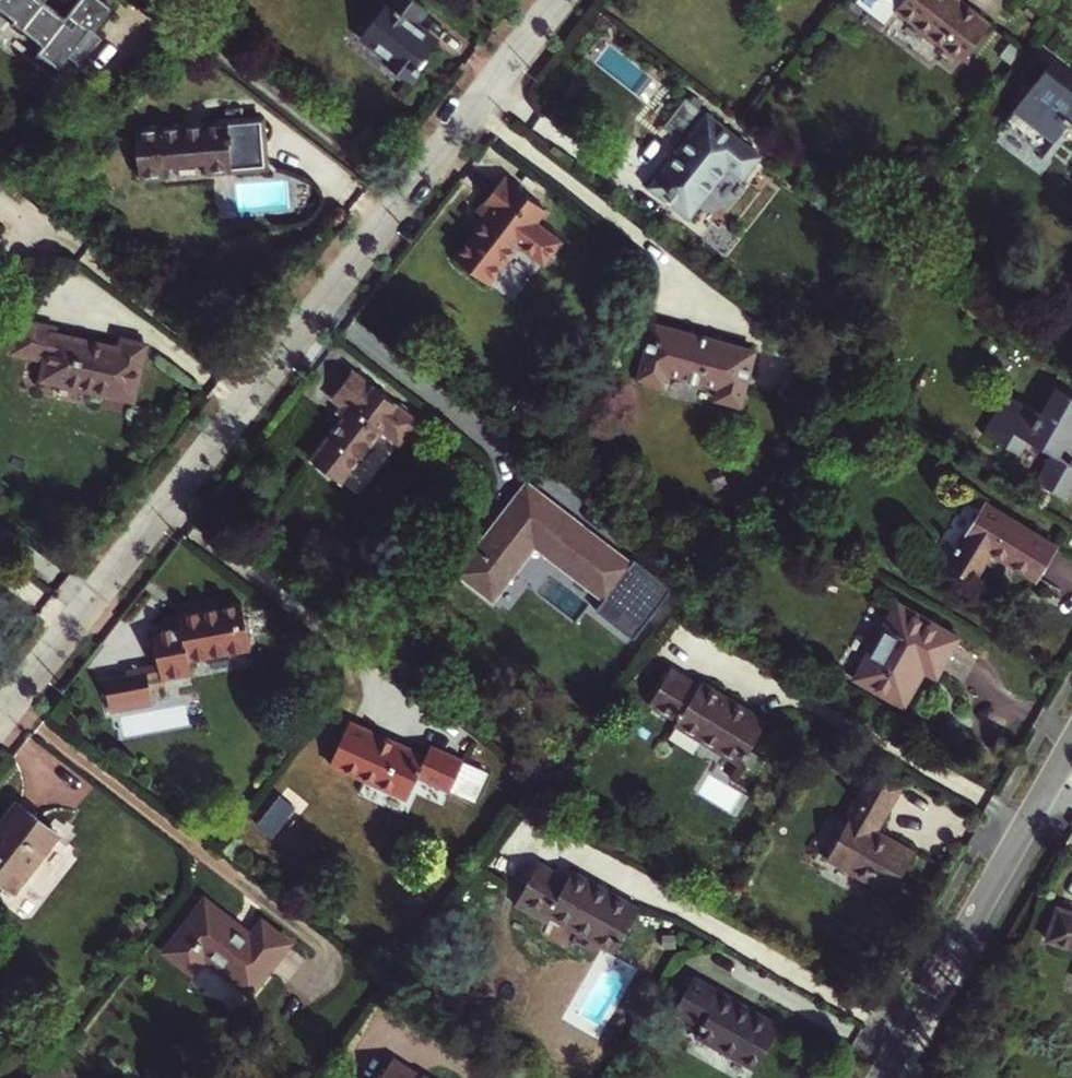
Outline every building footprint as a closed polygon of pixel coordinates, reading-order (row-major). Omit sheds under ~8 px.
[(84,39),(110,6),(103,0),(82,0),(66,20),(46,4),(49,0),(0,0),(0,7),(18,21),(17,23),(46,46),(37,57),(54,71),(58,67),(61,69),(70,57),(81,66),(95,47),(84,39)] [(420,0),(393,0),(366,35),(393,56),(389,61),(413,80),(423,68),(419,64),(439,39),(418,22),(429,8),(420,0)] [(888,21),(900,6),(965,55),(993,19),(968,0),(859,0),(888,21)] [(1071,125),(1071,97),(1071,98),(1060,90),(1068,79),(1047,63),(1003,120),(1043,151),(1067,121),(1071,125)] [(107,92),(90,78),(78,95),(94,108),(107,92)] [(650,185),(688,213),(726,162),(744,175),(762,152),(687,96),(665,125),(684,140),(650,185)] [(266,118),(142,126),(145,175),(171,173),(171,163),(213,159),(214,170),(272,165),(266,118)] [(544,209),(503,178),(476,213),(485,219),(454,260),(488,284),(518,244),(544,264),(563,239),(537,219),(544,209)] [(44,379),(137,398),(148,344),(124,339),(123,347),(57,334),(58,328),(22,321),(16,353),(48,360),(44,379)] [(748,406),(762,351),(651,324),(638,378),(663,384),(666,371),(725,385),(721,399),(748,406)] [(418,417),(355,369),(334,397),(350,409),(314,456),(344,480),(384,427),(401,440),(418,417)] [(1071,490),(1071,399),(1056,389),(1041,415),(1006,395),(984,432),(1020,453),(1027,439),(1052,454),(1037,481),(1068,498),(1071,490)] [(634,565),(529,484),(462,571),(495,597),(536,542),(609,598),(634,565)] [(987,501),(950,563),(977,580),(993,552),(1037,580),(1058,544),(987,501)] [(958,638),(892,601),(851,676),(900,703),(920,666),(937,676),(958,638)] [(166,676),(166,678),(197,671),(194,659),(253,646),(244,602),(182,614),(184,625),(157,631),(160,645),(155,646),(156,653),(146,655),(152,679),(166,676)] [(146,655),(129,658),(137,695),(154,691),(152,679),(146,655)] [(137,695),(130,664),(107,669),(111,688),(107,689),(110,700),(137,695)] [(676,729),(739,767),(766,722),(704,684),(701,689),(672,672),(650,708),(678,725),(676,729)] [(427,755),(351,721),(332,763),(408,797),(419,773),(451,788),(464,758),(432,744),(427,755)] [(825,861),(889,898),(912,858),(874,836),(899,793),(870,776),(825,861)] [(18,803),(0,825),(0,880),(1,881),(45,825),(18,803)] [(562,886),(534,870),(510,914),(539,931),(543,922),(610,960),(635,917),(567,878),(562,886)] [(251,936),(206,901),(167,950),(194,971),(207,954),(251,990),(290,941),(263,920),(251,936)] [(1056,906),(1044,940),(1071,950),(1071,911),(1056,906)] [(777,1032),(690,982),(671,1015),(700,1031),(694,1040),(753,1074),(777,1032)] [(34,1077),(70,1077),(57,1061),(34,1077)] [(394,1062),(383,1077),(418,1077),(394,1062)]
